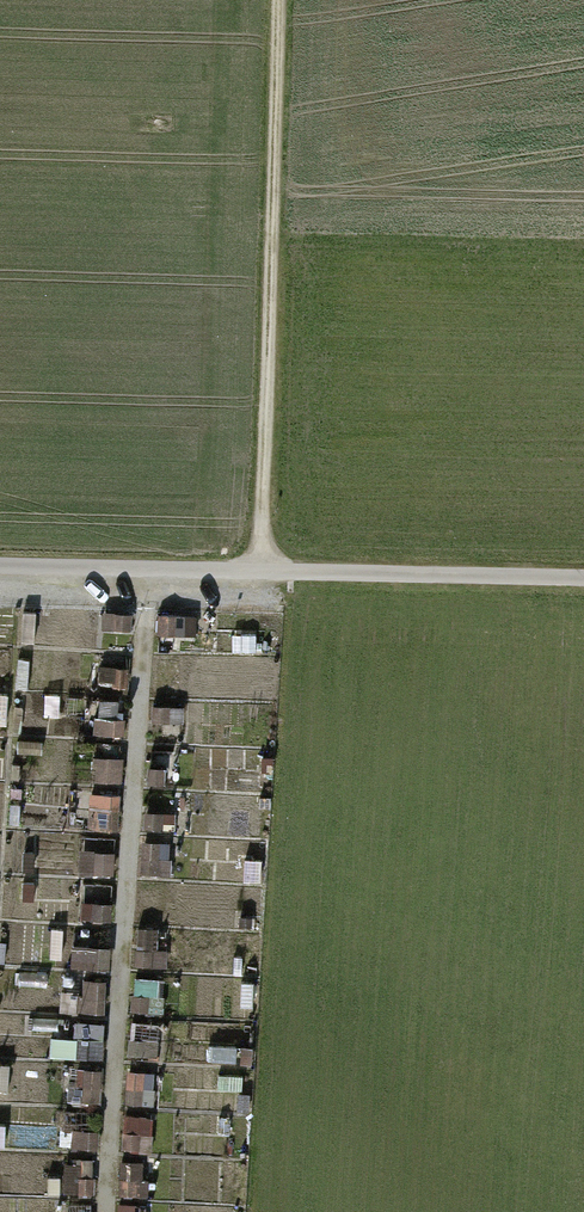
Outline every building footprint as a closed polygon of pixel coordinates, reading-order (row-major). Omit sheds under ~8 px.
[(133,613),(107,613),(106,631),(133,631),(133,613)] [(197,613),(163,613),(163,630),(197,630),(197,613)] [(280,615),(265,615),(265,636),(280,636),(280,615)] [(36,621),(15,621),(15,639),(36,640),(36,621)] [(0,645),(0,660),(11,660),(11,646),(0,645)] [(130,664),(105,663),(105,685),(130,685),(130,664)] [(125,700),(96,699),(95,735),(124,735),(125,700)] [(188,702),(155,701),(155,727),(187,728),(188,702)] [(24,702),(14,702),(14,731),(23,731),(24,702)] [(76,713),(64,713),(63,733),(75,733),(76,713)] [(37,739),(26,738),(26,759),(37,759),(37,739)] [(172,750),(154,750),(154,761),(172,761),(172,750)] [(125,755),(95,755),(95,783),(125,784),(125,755)] [(180,764),(149,764),(148,785),(179,786),(180,764)] [(24,785),(14,785),(14,799),(23,800),(24,785)] [(117,806),(72,806),(72,828),(117,829),(117,806)] [(177,808),(149,807),(149,823),(176,824),(177,808)] [(37,810),(14,809),(13,822),(37,822),(37,810)] [(116,851),(82,850),(81,871),(116,872),(116,851)] [(172,856),(145,855),(145,873),(172,873),(172,856)] [(117,886),(84,885),(84,920),(116,921),(117,886)] [(251,915),(241,915),(241,924),(251,924),(251,915)] [(26,925),(14,924),(13,959),(25,959),(26,925)] [(50,928),(35,927),(34,961),(49,961),(50,928)] [(157,928),(139,928),(139,943),(157,943),(157,928)] [(113,944),(86,943),(86,968),(113,968),(113,944)] [(168,950),(136,949),(136,960),(168,960),(168,950)] [(11,989),(48,989),(49,970),(12,969),(11,989)] [(85,994),(109,994),(109,977),(85,976),(85,994)] [(164,991),(134,991),(134,1006),(163,1006),(164,991)] [(85,994),(79,994),(79,1015),(109,1016),(109,994),(85,994)] [(168,1016),(134,1015),(134,1027),(167,1028),(168,1016)] [(60,1021),(35,1020),(35,1030),(59,1030),(60,1021)] [(106,1035),(75,1034),(75,1053),(106,1054),(106,1035)] [(163,1036),(134,1035),(133,1055),(162,1055),(163,1036)] [(243,1045),(226,1045),(226,1057),(243,1057),(243,1045)] [(249,1070),(235,1070),(234,1102),(248,1102),(249,1070)] [(159,1072),(131,1071),(130,1102),(158,1102),(159,1072)] [(104,1079),(75,1079),(75,1098),(103,1099),(104,1079)] [(153,1113),(128,1113),(128,1142),(152,1143),(153,1113)] [(102,1125),(73,1125),(72,1145),(102,1146),(102,1125)] [(240,1134),(226,1134),(226,1153),(240,1153),(240,1134)] [(225,1161),(215,1161),(215,1199),(224,1199),(225,1161)] [(100,1168),(81,1168),(80,1189),(99,1189),(100,1168)] [(248,1168),(240,1168),(239,1198),(248,1198),(248,1168)] [(153,1174),(121,1174),(121,1196),(153,1196),(153,1174)] [(95,1200),(86,1200),(86,1211),(95,1211),(95,1200)]
